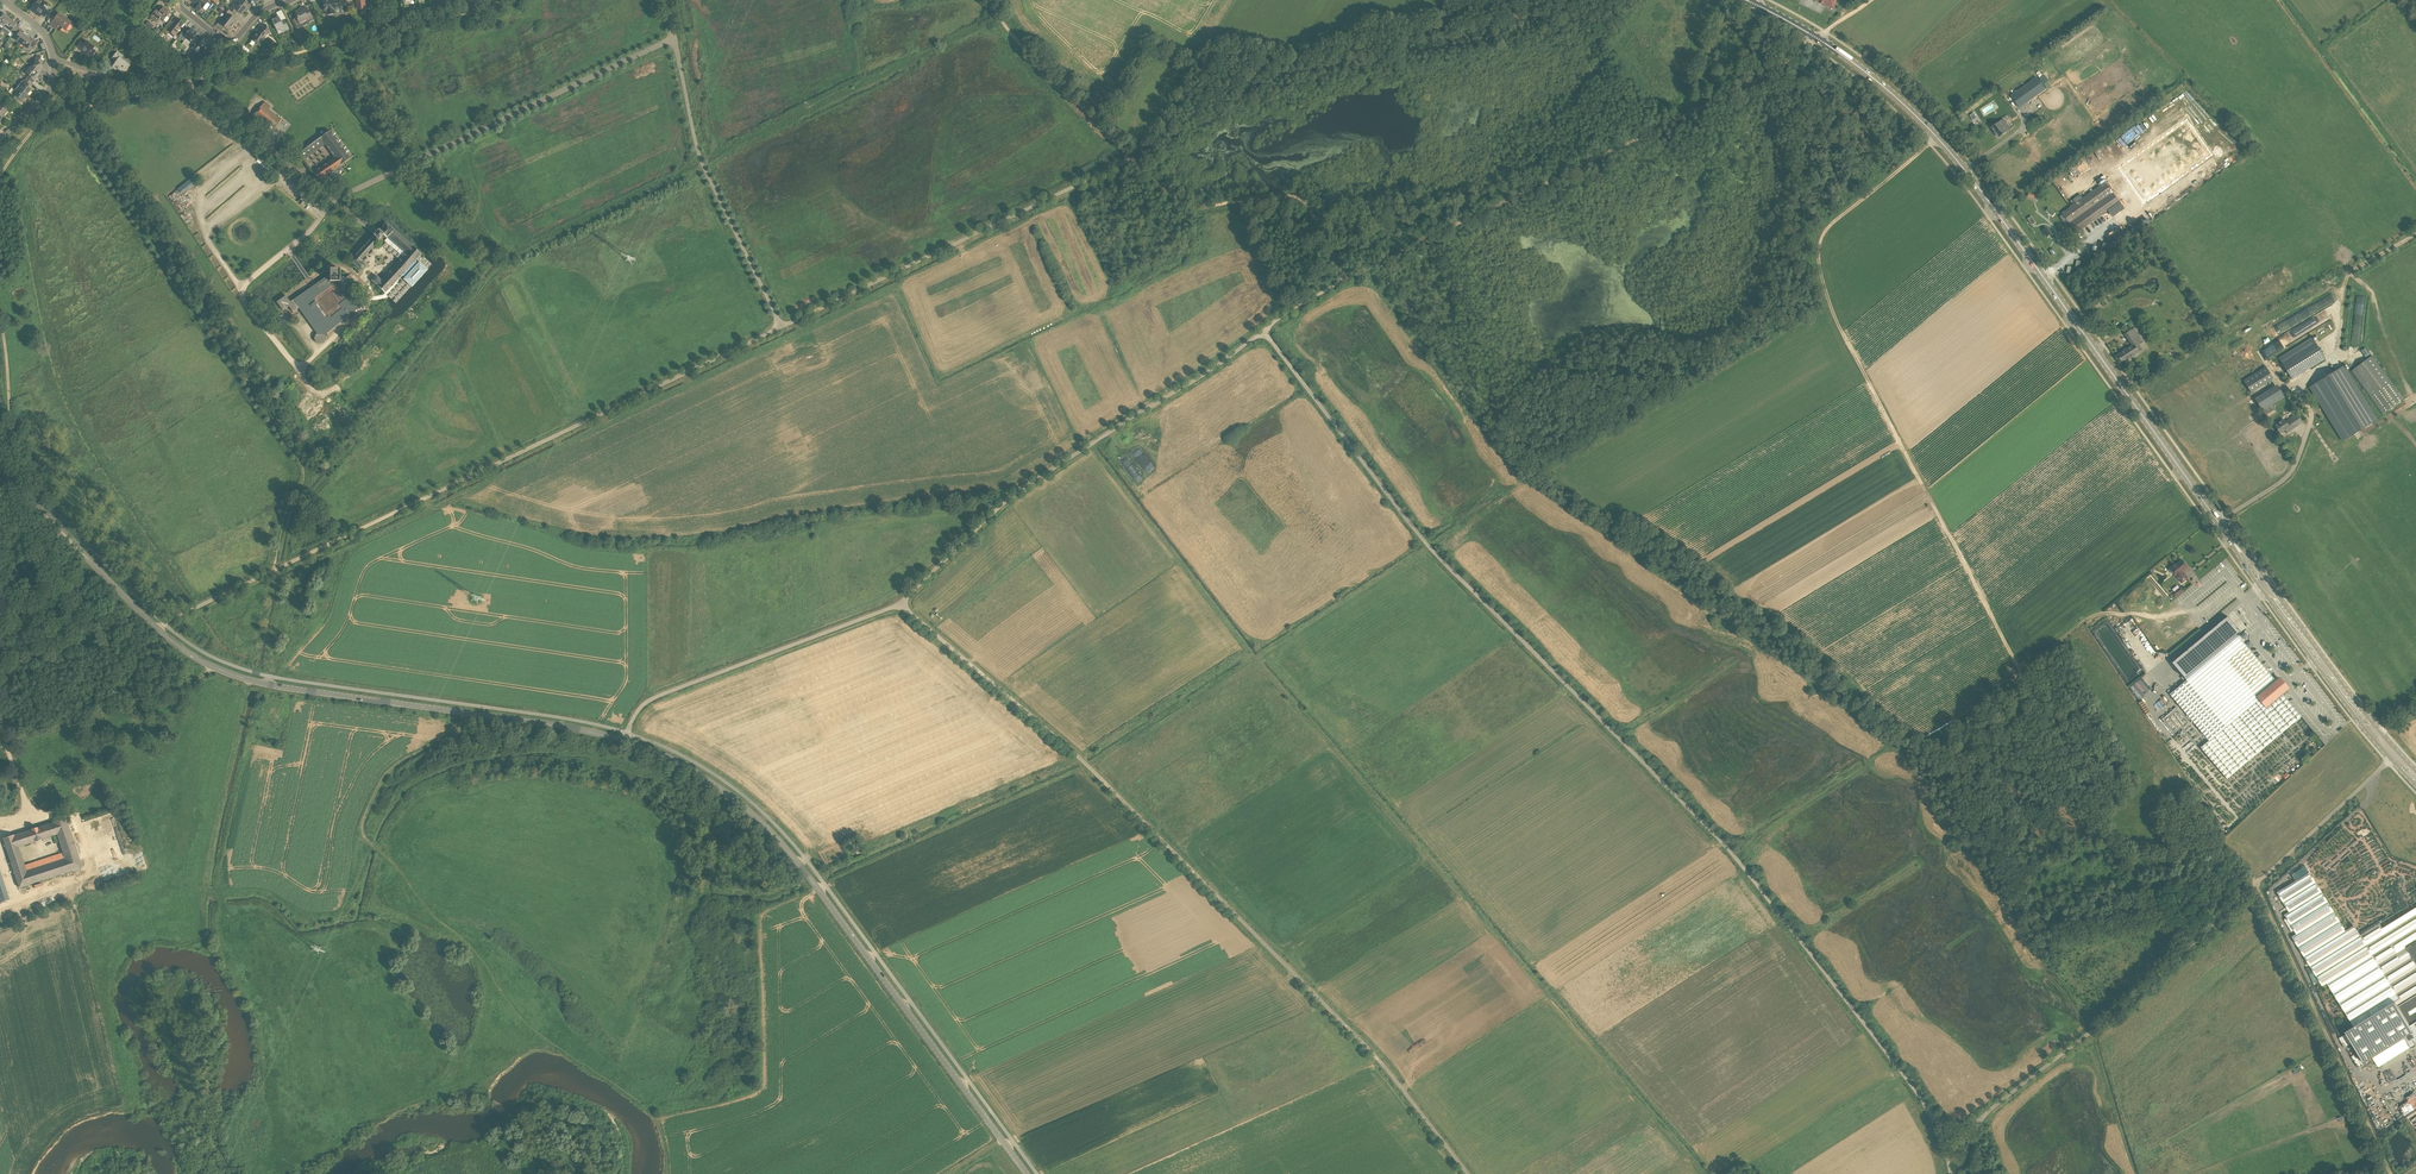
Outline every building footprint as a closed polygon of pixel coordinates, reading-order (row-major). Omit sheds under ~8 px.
[(48,4),(42,0),(38,0),(35,4),(35,3),(30,9),(38,15),(39,13),(45,17),(46,15),(49,17),(53,12),(50,9),(48,12),(45,9),(47,7),(46,6),(48,4)] [(196,3),(193,7),(198,12),(201,8),(202,9),(208,2),(206,0),(192,0),(196,3)] [(250,6),(242,0),(241,0),(236,6),(234,5),(229,10),(235,14),(235,15),(238,11),(242,15),(249,6),(250,6)] [(323,1),(325,11),(327,11),(327,15),(335,14),(334,10),(346,8),(345,1),(340,1),(339,0),(327,0),(323,1)] [(357,10),(372,8),(371,0),(370,0),(370,1),(365,1),(365,0),(356,0),(357,10)] [(1832,8),(1836,0),(1815,0),(1832,8)] [(167,16),(170,12),(164,7),(159,13),(156,10),(151,17),(157,22),(160,18),(164,20),(164,21),(166,22),(169,19),(169,18),(167,16)] [(307,8),(304,10),(303,9),(302,10),(301,9),(295,12),(297,15),(295,16),(296,18),(293,19),(293,21),(297,28),(298,29),(301,27),(301,26),(299,22),(306,18),(307,21),(313,18),(307,8)] [(235,14),(229,10),(225,14),(226,16),(227,17),(225,20),(233,26),(234,25),(235,25),(237,22),(236,22),(237,21),(232,17),(235,14)] [(59,13),(58,15),(54,13),(51,17),(54,20),(50,25),(56,30),(60,25),(66,30),(72,23),(59,13)] [(4,14),(1,17),(0,16),(0,25),(1,24),(5,27),(10,19),(4,14)] [(283,32),(290,29),(286,21),(282,23),(279,17),(272,20),(277,31),(281,29),(283,32)] [(185,23),(178,18),(172,24),(170,23),(167,26),(163,31),(168,34),(173,37),(185,23)] [(11,31),(14,34),(19,28),(16,25),(17,24),(10,19),(5,27),(2,30),(8,35),(11,31)] [(225,20),(223,22),(222,21),(220,21),(216,26),(222,30),(224,27),(229,31),(230,30),(230,31),(232,28),(232,27),(233,26),(225,20)] [(267,34),(270,33),(266,24),(260,27),(259,29),(260,30),(252,40),(261,46),(265,41),(263,40),(267,34)] [(21,44),(27,36),(23,34),(24,32),(19,28),(14,34),(12,37),(21,44)] [(197,33),(190,28),(188,31),(185,28),(179,36),(185,41),(186,39),(190,41),(197,33)] [(34,50),(37,46),(32,42),(33,41),(27,36),(21,44),(24,47),(23,48),(29,53),(32,49),(34,50)] [(95,47),(86,41),(85,41),(82,39),(77,47),(84,52),(84,53),(91,59),(96,52),(93,50),(95,47)] [(210,44),(205,39),(204,39),(199,44),(196,41),(191,47),(195,50),(197,47),(200,50),(199,52),(201,54),(205,49),(208,51),(209,51),(212,48),(212,46),(209,45),(210,44)] [(112,67),(116,70),(117,69),(124,74),(130,65),(122,59),(124,56),(117,51),(112,58),(116,62),(115,63),(112,67)] [(31,67),(38,73),(44,67),(41,64),(43,61),(38,56),(33,62),(34,63),(31,67)] [(38,73),(31,67),(26,73),(29,75),(26,78),(32,83),(37,78),(35,76),(38,73)] [(2015,93),(2011,96),(2020,107),(2045,89),(2037,77),(2015,93)] [(17,86),(27,95),(33,89),(30,86),(32,83),(26,78),(24,81),(23,80),(17,86)] [(27,95),(17,86),(14,89),(15,91),(11,96),(17,101),(19,98),(22,101),(27,95)] [(254,116),(259,120),(259,121),(260,120),(265,124),(265,125),(272,130),(272,131),(282,119),(281,119),(274,114),(274,113),(268,109),(271,106),(270,106),(268,109),(263,105),(263,104),(253,116),(254,116)] [(2004,119),(1992,128),(1998,137),(2010,129),(2004,119)] [(2185,121),(2117,169),(2142,205),(2210,156),(2185,121)] [(330,130),(298,154),(302,159),(325,143),(335,157),(313,173),(318,181),(329,173),(331,177),(343,168),(341,165),(350,158),(348,155),(330,130)] [(2113,193),(2123,186),(2115,175),(2083,198),(2075,204),(2062,213),(2077,233),(2108,211),(2112,217),(2124,208),(2113,193)] [(178,188),(182,194),(197,182),(192,177),(178,188)] [(2075,204),(2083,198),(2080,194),(2073,200),(2075,204)] [(2052,216),(2055,212),(2049,207),(2046,211),(2052,216)] [(2032,215),(2028,218),(2032,225),(2036,222),(2032,215)] [(2138,231),(2151,224),(2148,220),(2136,227),(2138,231)] [(421,254),(391,228),(386,223),(379,230),(378,229),(378,230),(376,232),(374,234),(375,235),(366,244),(357,254),(351,261),(357,265),(361,270),(366,265),(361,260),(382,237),(384,235),(405,254),(381,280),(376,275),(372,280),(385,293),(421,254)] [(2113,247),(2124,241),(2123,238),(2111,243),(2113,247)] [(2107,244),(2100,242),(2098,252),(2105,253),(2107,244)] [(2050,251),(2054,256),(2058,253),(2054,248),(2050,251)] [(2077,260),(2068,264),(2070,268),(2061,271),(2064,279),(2074,275),(2072,270),(2080,267),(2077,260)] [(2051,266),(2055,273),(2062,269),(2058,262),(2051,266)] [(2307,275),(2305,267),(2298,268),(2301,277),(2307,275)] [(277,302),(278,304),(283,310),(289,306),(293,312),(299,308),(317,334),(316,334),(316,335),(315,335),(315,336),(315,337),(315,338),(315,339),(315,340),(315,341),(316,342),(317,343),(318,343),(318,344),(319,344),(320,344),(321,344),(322,344),(323,344),(323,343),(324,343),(325,342),(325,341),(326,341),(326,340),(326,339),(326,338),(326,337),(326,336),(325,336),(325,335),(361,306),(347,292),(349,290),(347,288),(349,286),(347,285),(348,284),(346,282),(345,281),(344,280),(342,278),(341,279),(339,277),(339,269),(330,269),(330,274),(293,300),(290,302),(286,295),(278,301),(277,302)] [(2134,328),(2125,334),(2132,345),(2117,355),(2122,363),(2139,351),(2135,346),(2142,341),(2134,328)] [(2325,358),(2312,338),(2279,359),(2291,379),(2325,358)] [(2372,356),(2352,371),(2383,414),(2403,399),(2372,356)] [(2274,366),(2279,363),(2276,358),(2271,361),(2274,366)] [(2368,405),(2368,404),(2364,397),(2344,366),(2333,373),(2332,373),(2331,374),(2325,377),(2309,387),(2317,400),(2319,404),(2322,409),(2342,442),(2378,420),(2368,405)] [(2266,367),(2244,380),(2251,393),(2273,379),(2266,367)] [(2285,397),(2277,385),(2255,398),(2263,411),(2285,397)] [(2296,414),(2286,422),(2284,419),(2275,426),(2280,433),(2288,428),(2290,430),(2301,422),(2296,414)] [(2182,560),(2177,564),(2176,563),(2169,569),(2176,576),(2182,583),(2188,578),(2182,571),(2188,567),(2182,560)] [(2181,586),(2171,594),(2175,598),(2184,590),(2181,586)] [(2186,680),(2170,694),(2209,741),(2201,748),(2227,778),(2243,765),(2301,717),(2301,716),(2283,694),(2287,691),(2285,689),(2285,687),(2280,681),(2278,681),(2277,679),(2275,680),(2237,635),(2237,634),(2230,626),(2233,623),(2229,618),(2228,617),(2206,636),(2172,664),(2186,680)] [(2140,699),(2152,689),(2142,677),(2130,687),(2140,699)] [(2146,714),(2150,711),(2143,700),(2139,702),(2146,714)] [(2178,795),(2170,801),(2188,827),(2196,822),(2178,795)] [(80,860),(66,818),(3,839),(19,888),(82,867),(80,860)] [(132,848),(98,859),(106,883),(140,872),(132,848)] [(9,899),(0,870),(0,902),(9,899)] [(2278,893),(2290,912),(2285,915),(2297,934),(2293,937),(2323,986),(2327,983),(2354,1027),(2345,1032),(2364,1063),(2373,1058),(2379,1067),(2411,1047),(2412,1048),(2415,1046),(2415,1044),(2415,1043),(2415,1042),(2415,908),(2383,928),(2380,923),(2361,935),(2355,925),(2346,931),(2310,873),(2278,893)] [(2339,1038),(2345,1047),(2351,1043),(2346,1034),(2339,1038)] [(2415,1109),(2415,1094),(2415,1092),(2407,1097),(2409,1101),(2399,1106),(2404,1115),(2415,1109)]
